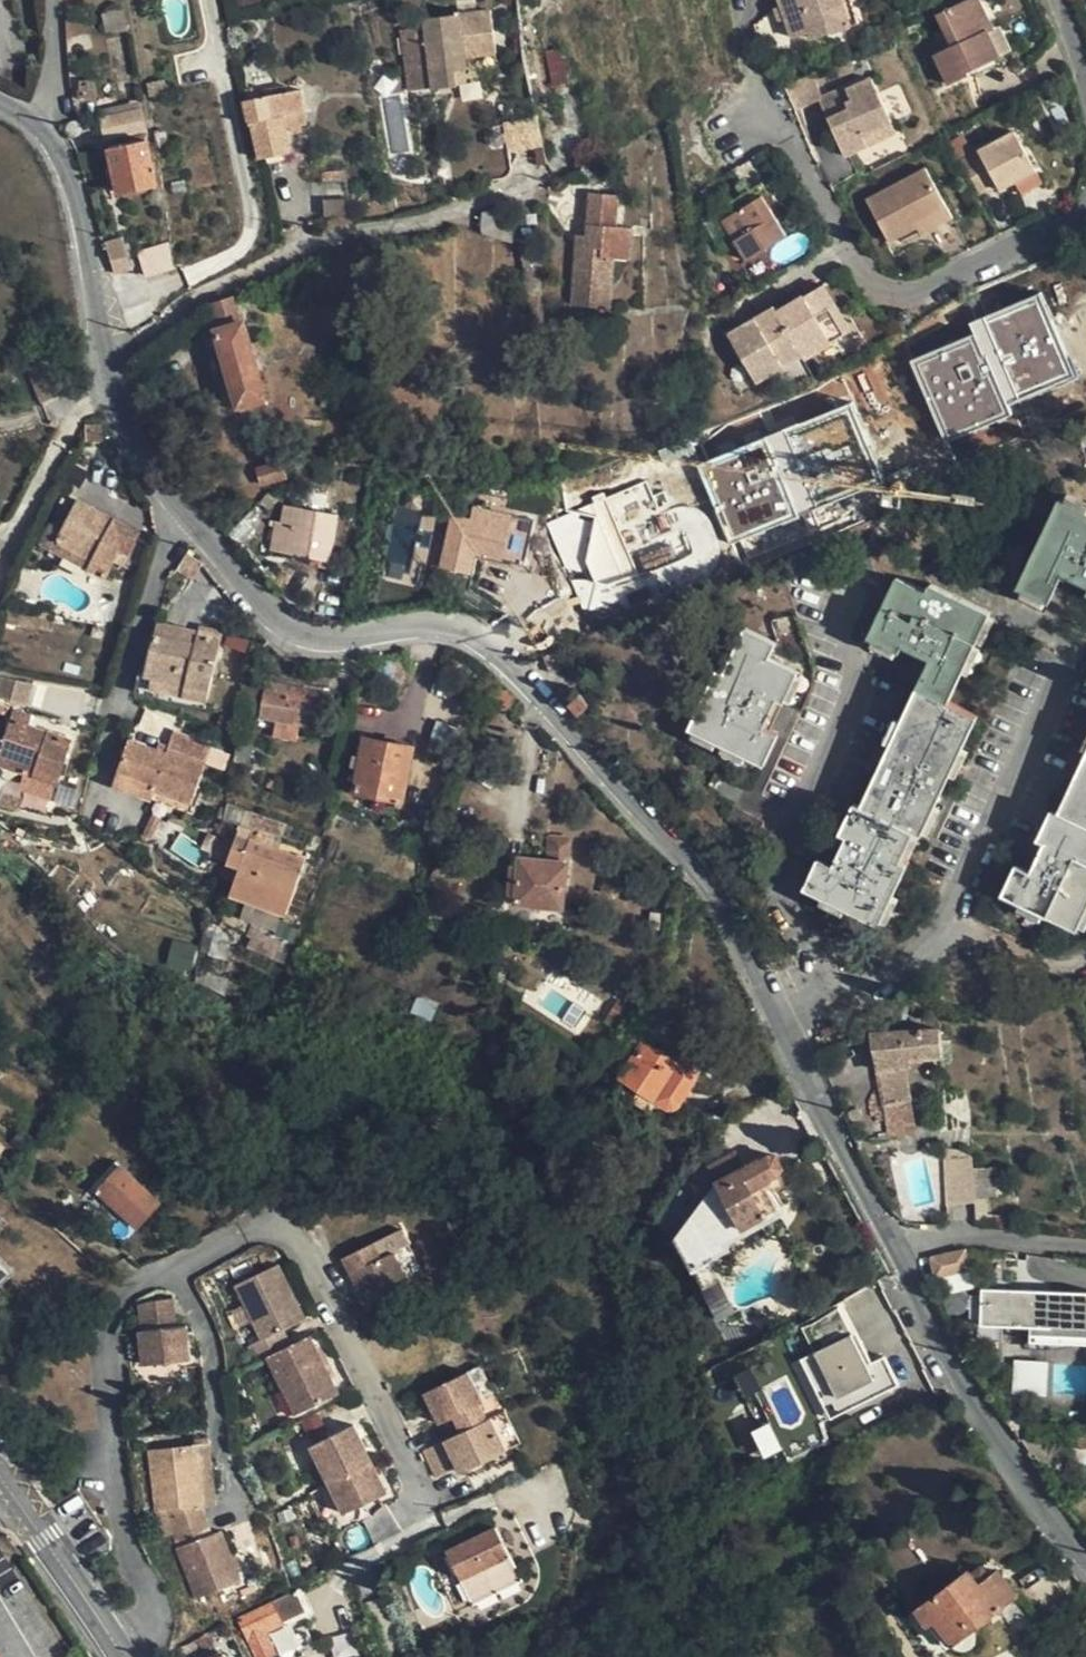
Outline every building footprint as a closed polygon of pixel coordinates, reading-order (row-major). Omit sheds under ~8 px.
[(842,5),(840,0),(783,0),(795,36),(812,29),(814,37),(833,30),(827,11),(842,5)] [(988,31),(993,28),(979,0),(965,0),(938,13),(953,45),(935,53),(950,83),(969,75),(967,71),(962,62),(971,58),(975,67),(993,59),(980,34),(988,31)] [(853,2),(842,5),(827,11),(833,30),(859,20),(853,2)] [(426,25),(402,28),(410,90),(457,83),(456,69),(468,67),(467,53),(495,50),(489,11),(426,18),(426,25)] [(1000,56),(988,31),(980,34),(993,59),(1000,56)] [(566,50),(549,53),(556,82),(571,80),(566,50)] [(967,71),(975,67),(971,58),(962,62),(967,71)] [(874,131),(893,121),(873,79),(849,92),(846,88),(819,101),(847,157),(878,141),(874,131)] [(309,120),(302,90),(248,102),(260,157),(292,150),(288,125),(309,120)] [(105,118),(109,137),(147,130),(142,111),(105,118)] [(898,130),(893,121),(874,131),(878,141),(898,130)] [(1040,182),(1034,170),(1015,131),(978,149),(997,187),(1009,181),(1015,193),(1040,182)] [(149,139),(110,146),(121,191),(159,183),(149,139)] [(890,242),(919,227),(916,221),(948,206),(929,169),(867,199),(890,242)] [(572,295),(587,295),(587,273),(606,272),(606,245),(622,244),(621,212),(606,212),(604,180),(577,182),(579,224),(579,234),(569,234),(572,295)] [(735,197),(742,208),(762,197),(768,192),(761,182),(735,197)] [(786,236),(762,197),(742,208),(722,221),(746,260),(786,236)] [(954,217),(948,206),(916,221),(919,227),(922,233),(954,217)] [(569,224),(569,234),(579,234),(579,224),(569,224)] [(106,241),(115,272),(132,268),(122,235),(106,241)] [(138,248),(142,275),(173,270),(169,244),(138,248)] [(113,273),(117,285),(139,279),(135,267),(132,268),(115,272),(113,273)] [(607,294),(606,272),(587,273),(587,295),(607,294)] [(827,288),(809,298),(813,304),(830,294),(827,288)] [(813,304),(809,298),(779,316),(777,313),(729,339),(757,387),(806,361),(808,363),(854,338),(830,294),(813,304)] [(911,358),(937,434),(1076,386),(1044,294),(966,321),(972,336),(911,358)] [(241,319),(235,296),(213,302),(220,326),(217,326),(241,407),(269,399),(256,351),(261,350),(259,341),(253,342),(247,317),(241,319)] [(45,361),(27,368),(42,404),(59,397),(45,361)] [(697,460),(723,537),(793,513),(775,458),(798,450),(802,463),(861,443),(848,408),(697,460)] [(283,457),(260,465),(264,479),(288,473),(283,457)] [(1060,580),(1063,573),(1085,583),(1085,512),(1060,500),(1019,588),(1049,603),(1060,580)] [(92,560),(88,569),(107,579),(116,562),(121,553),(129,556),(140,535),(79,503),(63,531),(58,543),(92,560)] [(316,545),(333,549),(340,515),(287,506),(285,522),(277,521),(274,547),(313,554),(316,545)] [(444,564),(469,569),(473,549),(526,560),(535,519),(480,507),(477,519),(456,515),(444,564)] [(419,519),(413,561),(438,564),(444,522),(419,519)] [(87,571),(88,569),(92,560),(58,543),(63,531),(50,525),(39,546),(87,571)] [(332,557),(333,549),(316,545),(313,554),(332,557)] [(124,566),(129,556),(121,553),(116,562),(124,566)] [(203,566),(202,565),(187,556),(178,573),(194,582),(203,566)] [(1085,593),(1085,583),(1063,573),(1060,580),(1085,593)] [(886,755),(963,748),(977,716),(949,702),(991,613),(933,585),(928,592),(898,577),(871,637),(899,651),(904,643),(931,658),(928,665),(886,755)] [(156,638),(148,675),(148,677),(186,686),(184,697),(208,703),(223,634),(201,628),(199,639),(197,647),(185,644),(156,638)] [(778,698),(784,702),(799,670),(770,656),(776,641),(747,628),(725,673),(718,670),(689,729),(766,764),(780,735),(771,731),(763,726),(778,698)] [(186,636),(185,644),(197,647),(199,639),(186,636)] [(899,651),(928,665),(931,658),(904,643),(899,651)] [(206,709),(208,703),(184,697),(186,686),(148,677),(148,675),(139,673),(135,693),(206,709)] [(3,680),(0,692),(0,700),(23,704),(27,685),(3,680)] [(246,680),(243,696),(259,699),(261,682),(246,680)] [(329,692),(270,684),(263,717),(324,727),(329,692)] [(771,731),(784,702),(778,698),(763,726),(771,731)] [(23,775),(56,786),(71,743),(28,729),(32,718),(12,712),(0,750),(0,767),(23,775)] [(433,739),(457,747),(462,731),(438,722),(433,739)] [(212,748),(175,735),(169,750),(166,756),(157,753),(130,744),(114,787),(153,802),(156,794),(193,807),(212,748)] [(415,747),(367,738),(357,790),(404,800),(415,747)] [(453,761),(457,747),(433,739),(428,752),(453,761)] [(248,763),(252,745),(240,742),(237,762),(248,763)] [(159,747),(157,753),(166,756),(169,750),(159,747)] [(963,748),(886,755),(862,806),(855,803),(841,832),(848,836),(834,866),(828,862),(820,859),(806,889),(878,925),(908,865),(901,862),(913,836),(916,831),(922,835),(963,748)] [(1060,811),(1052,808),(1038,839),(1045,843),(1031,872),(1025,868),(1016,865),(1002,894),(1077,929),(1085,910),(1085,755),(1060,811)] [(52,797),(56,786),(23,775),(20,786),(52,797)] [(196,809),(193,807),(156,794),(153,802),(193,816),(196,809)] [(745,832),(744,812),(734,807),(726,821),(745,832)] [(744,812),(745,832),(756,838),(763,822),(744,812)] [(262,820),(253,847),(270,853),(279,825),(262,820)] [(841,832),(828,862),(834,866),(848,836),(841,832)] [(919,839),(913,836),(901,862),(908,865),(919,839)] [(514,857),(511,887),(519,888),(518,901),(564,906),(570,839),(552,837),(550,860),(514,857)] [(305,867),(270,853),(253,847),(233,839),(225,867),(236,871),(227,900),(284,922),(305,867)] [(1038,839),(1025,868),(1031,872),(1045,843),(1038,839)] [(604,890),(620,894),(622,882),(606,878),(604,890)] [(509,901),(518,901),(519,888),(511,887),(509,901)] [(197,951),(182,946),(178,966),(192,971),(197,951)] [(420,997),(412,1012),(431,1019),(438,1003),(420,997)] [(944,1057),(944,1056),(942,1027),(872,1033),(878,1070),(912,1064),(912,1060),(944,1057)] [(689,1062),(676,1054),(663,1045),(659,1051),(644,1042),(618,1087),(629,1095),(635,1084),(657,1099),(664,1103),(671,1107),(677,1107),(681,1102),(698,1076),(697,1068),(689,1062)] [(650,1109),(657,1099),(635,1084),(629,1095),(650,1109)] [(712,1165),(739,1219),(753,1211),(758,1221),(785,1207),(770,1179),(778,1175),(783,1166),(777,1156),(772,1155),(760,1160),(759,1159),(744,1167),(737,1152),(712,1165)] [(975,1202),(972,1154),(942,1157),(946,1204),(975,1202)] [(19,1163),(9,1174),(19,1183),(29,1171),(19,1163)] [(121,1168),(98,1194),(137,1230),(160,1204),(121,1168)] [(710,1199),(699,1204),(722,1246),(732,1241),(710,1199)] [(744,1228),(758,1221),(753,1211),(739,1219),(744,1228)] [(344,1254),(366,1299),(411,1276),(395,1246),(409,1239),(402,1224),(344,1254)] [(424,1270),(409,1239),(395,1246),(411,1276),(424,1270)] [(969,1252),(936,1260),(940,1278),(973,1269),(969,1252)] [(237,1281),(262,1332),(283,1324),(305,1311),(280,1261),(237,1281)] [(1053,1289),(978,1277),(970,1328),(999,1332),(1001,1318),(1049,1326),(1053,1289)] [(1053,1289),(1049,1326),(1085,1330),(1085,1295),(1053,1289)] [(872,1362),(839,1306),(812,1322),(803,1329),(819,1354),(805,1361),(818,1382),(831,1375),(849,1404),(870,1392),(873,1398),(905,1379),(889,1351),(872,1362)] [(146,1328),(149,1368),(197,1363),(194,1326),(178,1327),(175,1308),(152,1311),(145,1317),(146,1328)] [(250,1339),(259,1356),(270,1351),(291,1340),(283,1324),(262,1332),(250,1339)] [(270,1351),(300,1409),(343,1389),(313,1329),(291,1340),(270,1351)] [(829,1423),(873,1398),(870,1392),(849,1404),(831,1375),(818,1382),(805,1361),(796,1367),(829,1423)] [(1012,1394),(1047,1394),(1047,1361),(1012,1361),(1012,1394)] [(482,1365),(472,1370),(488,1402),(499,1397),(482,1365)] [(429,1390),(445,1423),(450,1420),(456,1434),(487,1421),(480,1406),(488,1402),(472,1370),(429,1390)] [(314,1444),(331,1479),(374,1458),(356,1423),(361,1421),(353,1404),(323,1419),(330,1435),(314,1444)] [(505,1412),(496,1416),(511,1448),(521,1443),(505,1412)] [(487,1421),(456,1434),(428,1447),(441,1473),(452,1467),(449,1459),(458,1455),(466,1471),(511,1448),(496,1416),(487,1421)] [(763,1458),(781,1450),(769,1423),(751,1431),(763,1458)] [(206,1442),(199,1443),(202,1487),(210,1487),(206,1442)] [(169,1504),(179,1526),(205,1514),(201,1501),(203,1502),(202,1487),(199,1443),(158,1445),(163,1504),(169,1504)] [(331,1479),(347,1510),(389,1489),(374,1458),(331,1479)] [(178,1546),(203,1599),(247,1580),(223,1527),(213,1531),(205,1514),(179,1526),(186,1543),(178,1546)] [(499,1526),(448,1549),(473,1604),(523,1581),(499,1526)] [(983,1566),(972,1575),(980,1585),(990,1577),(983,1566)] [(980,1585),(972,1575),(968,1570),(916,1609),(928,1625),(935,1619),(953,1643),(957,1646),(960,1648),(965,1650),(972,1649),(976,1646),(979,1641),(979,1633),(976,1626),(1016,1595),(998,1571),(990,1577),(980,1585)] [(239,1619),(256,1656),(271,1656),(276,1654),(265,1631),(283,1622),(281,1619),(302,1609),(295,1594),(276,1605),(273,1602),(239,1619)] [(946,1647),(953,1643),(935,1619),(928,1625),(946,1647)]
